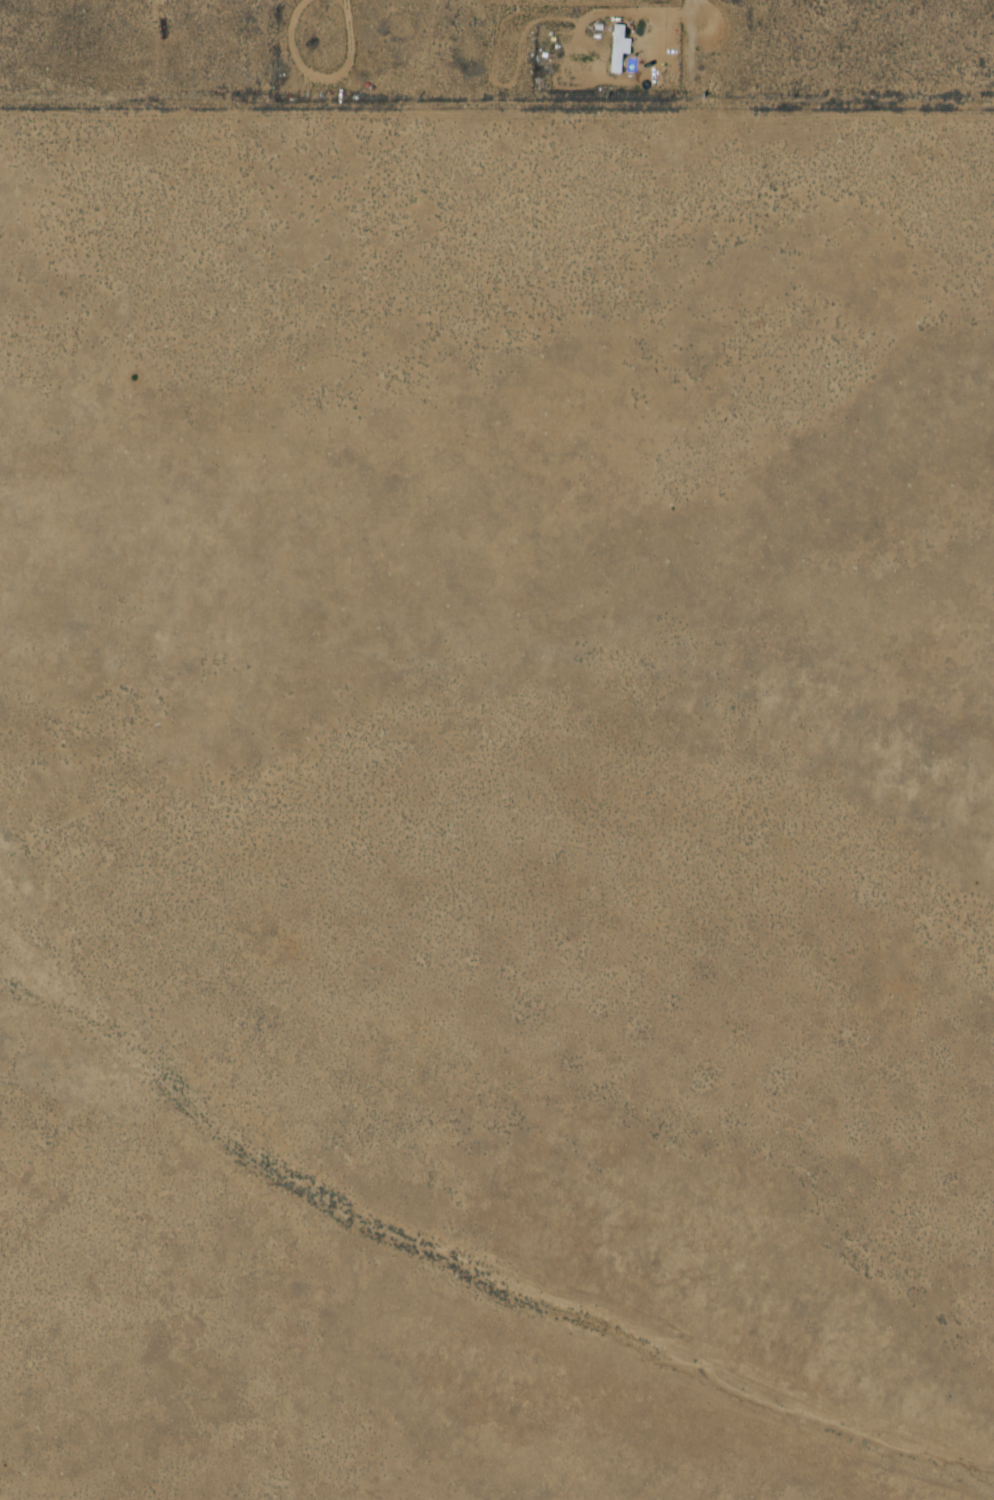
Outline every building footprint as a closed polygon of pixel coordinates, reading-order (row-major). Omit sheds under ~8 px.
[(620,24),(629,25),(628,39),(634,40),(633,52),(627,52),(625,72),(615,71),(619,38),(615,38),(616,30),(619,30),(620,24)]
